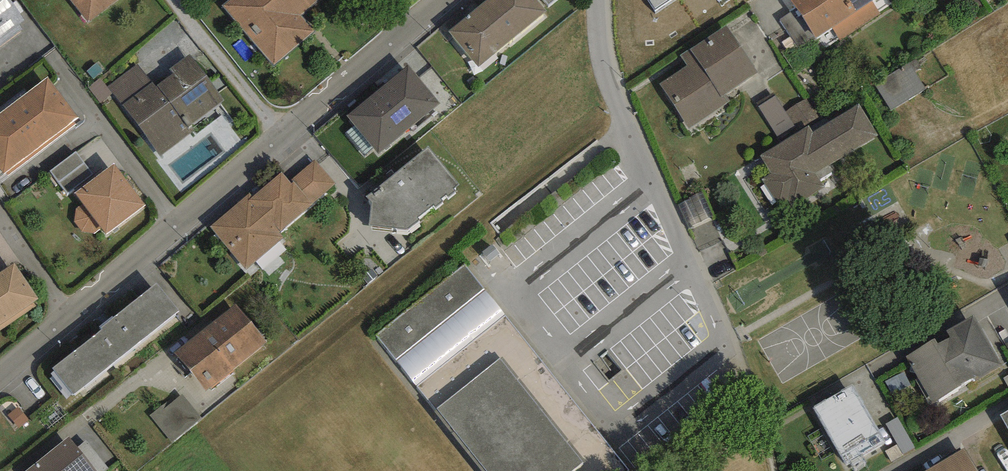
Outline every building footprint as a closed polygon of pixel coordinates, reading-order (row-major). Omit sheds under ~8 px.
[(22,29),(19,25),(26,20),(11,0),(0,0),(0,46),(22,29)] [(88,22),(116,0),(71,0),(88,22)] [(225,6),(273,64),(313,31),(300,15),(318,0),(232,0),(225,6)] [(451,31),(479,65),(546,10),(538,0),(488,0),(451,31)] [(656,9),(669,0),(650,0),(656,9)] [(863,26),(854,13),(845,0),(791,0),(817,38),(832,28),(841,41),(863,26)] [(872,1),(873,0),(845,0),(854,13),(863,26),(881,13),(872,1)] [(978,0),(965,0),(971,11),(981,5),(978,0)] [(792,11),(779,19),(797,48),(810,40),(792,11)] [(688,65),(660,84),(690,129),(731,101),(726,94),(758,72),(726,26),(682,56),(688,65)] [(152,81),(122,105),(159,156),(196,130),(191,124),(224,100),(190,55),(171,68),(174,73),(156,86),(152,81)] [(926,90),(908,63),(873,86),(891,113),(926,90)] [(113,93),(122,105),(152,81),(138,64),(108,88),(113,93)] [(408,65),(348,116),(380,153),(441,103),(408,65)] [(0,113),(0,169),(4,174),(6,172),(8,175),(76,123),(74,121),(79,117),(48,77),(0,113)] [(101,78),(88,88),(101,103),(113,93),(108,88),(101,78)] [(819,116),(810,98),(786,110),(779,98),(762,107),(777,137),(819,116)] [(858,105),(762,160),(772,179),(764,183),(778,208),(787,203),(792,210),(824,191),(816,177),(879,141),(858,105)] [(458,183),(428,148),(366,196),(371,201),(370,226),(408,230),(421,222),(418,218),(433,204),(437,207),(444,201),(441,198),(446,195),(449,198),(456,191),(453,188),(458,183)] [(51,170),(68,192),(92,174),(75,152),(51,170)] [(315,160),(292,179),(294,183),(311,203),(335,183),(315,160)] [(115,162),(75,192),(83,203),(76,208),(74,220),(82,230),(95,232),(101,227),(106,234),(146,205),(115,162)] [(249,193),(210,226),(246,269),(283,237),(279,233),(312,204),(311,203),(294,183),(292,184),(281,172),(252,196),(249,193)] [(14,263),(0,272),(0,330),(36,306),(33,302),(38,298),(14,263)] [(465,265),(377,336),(416,384),(504,313),(465,265)] [(53,369),(73,394),(179,310),(156,282),(101,326),(103,329),(53,369)] [(236,303),(175,352),(206,390),(267,341),(236,303)] [(935,339),(905,356),(933,403),(962,386),(961,384),(972,377),(975,382),(1003,365),(973,315),(945,331),(949,337),(938,344),(935,339)] [(438,409),(488,470),(574,470),(587,461),(503,357),(438,409)] [(853,386),(814,407),(846,465),(884,444),(853,386)] [(179,392),(150,415),(171,443),(200,420),(179,392)] [(999,414),(1007,429),(1007,409),(999,414)] [(26,470),(97,470),(76,447),(69,437),(26,470)] [(76,447),(97,470),(107,470),(110,469),(85,440),(76,447)] [(924,470),(977,470),(965,449),(924,470)]
